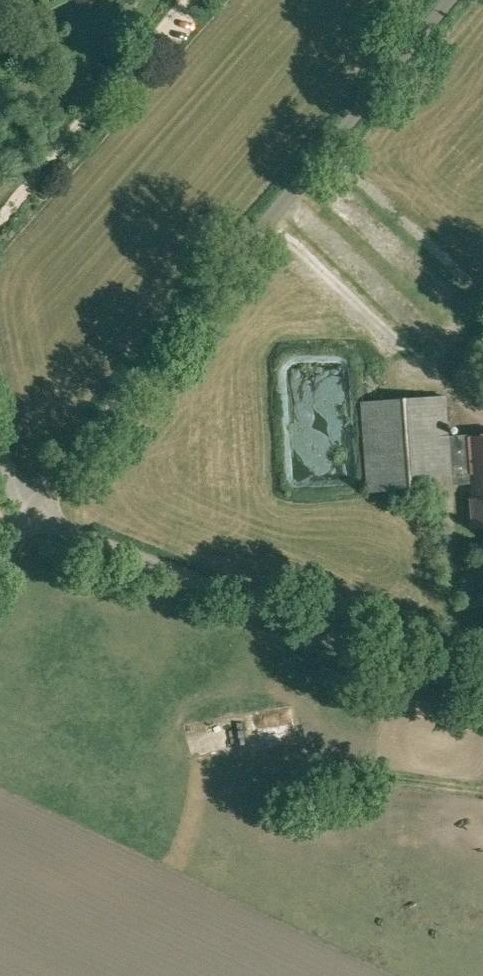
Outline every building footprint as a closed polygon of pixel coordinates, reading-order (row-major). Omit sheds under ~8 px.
[(159,49),(159,50),(159,51),(159,52),(159,53),(160,53),(160,54),(160,55),(161,55),(161,56),(162,56),(163,56),(163,57),(164,57),(165,57),(166,58),(167,58),(168,57),(169,57),(170,57),(171,57),(171,56),(172,56),(172,55),(173,55),(173,54),(174,53),(174,52),(175,51),(175,50),(175,49),(175,48),(175,47),(174,47),(174,46),(174,45),(173,45),(173,44),(172,44),(172,43),(171,43),(171,42),(170,42),(169,42),(169,41),(168,41),(167,41),(166,41),(165,41),(164,42),(163,42),(162,43),(161,43),(161,44),(160,44),(160,45),(159,46),(159,47),(159,48),(159,49)] [(445,395),(360,402),(368,493),(452,486),(452,484),(471,482),(472,499),(471,499),(473,526),(482,526),(482,436),(468,437),(467,434),(448,435),(445,395)]
